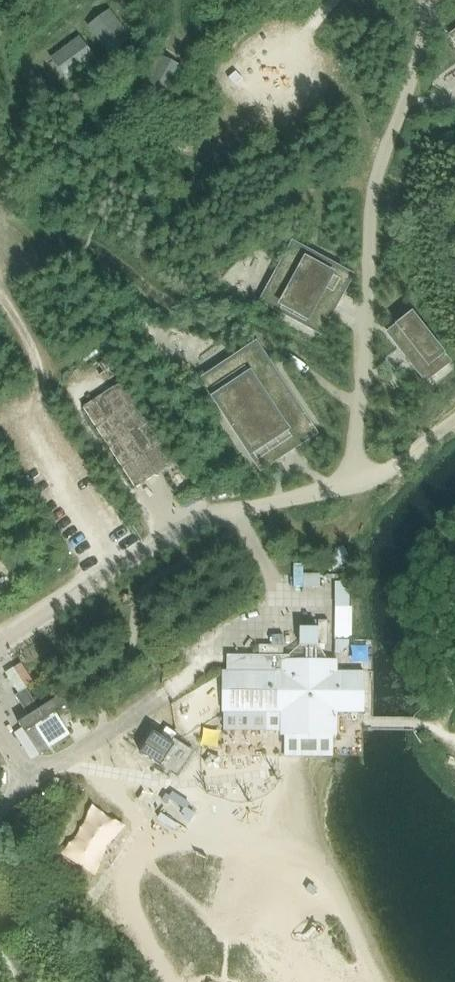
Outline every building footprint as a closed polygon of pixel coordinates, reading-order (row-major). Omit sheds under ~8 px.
[(352,275),(296,244),(264,302),(320,333),(352,275)] [(448,362),(412,316),(389,333),(426,380),(448,362)] [(315,434),(256,345),(202,381),(261,470),(315,434)] [(182,367),(199,361),(194,348),(178,354),(182,367)] [(123,382),(83,408),(135,489),(175,462),(123,382)] [(327,571),(349,563),(343,546),(321,554),(327,571)] [(349,654),(351,587),(333,586),(332,654),(349,654)] [(227,672),(223,671),(222,712),(281,712),(281,735),(336,736),(336,712),(364,712),(364,672),(337,672),(337,660),(290,660),(290,655),(227,655),(227,672)] [(26,689),(15,696),(29,717),(18,724),(38,755),(69,735),(56,714),(87,694),(81,683),(39,710),(26,689)] [(153,729),(140,750),(171,769),(183,749),(153,729)] [(219,778),(227,790),(239,782),(231,770),(219,778)] [(188,804),(174,796),(170,802),(182,810),(179,815),(167,807),(161,817),(178,828),(182,824),(190,825),(197,815),(186,808),(188,804)] [(94,807),(61,854),(92,878),(123,831),(94,807)]
